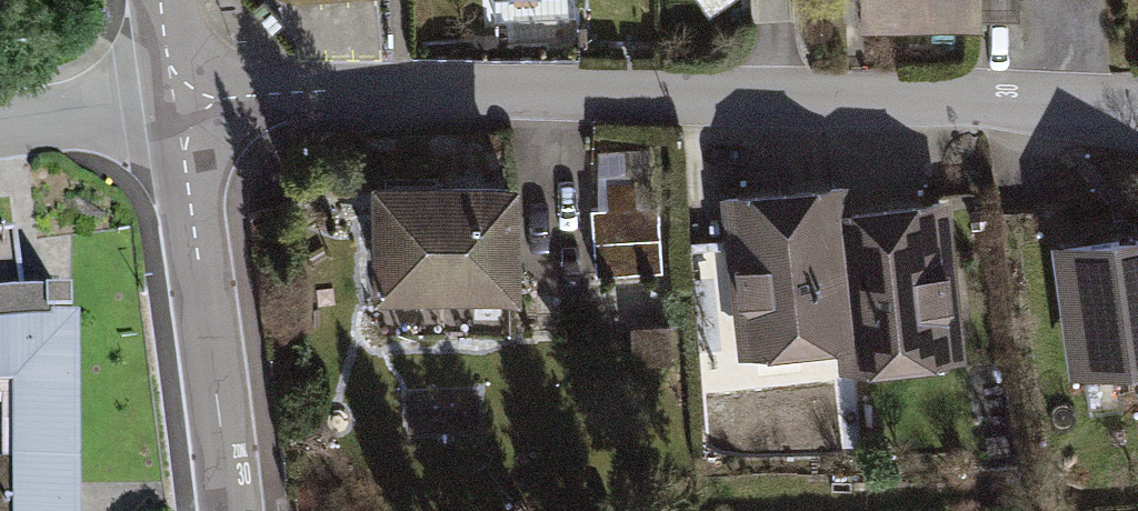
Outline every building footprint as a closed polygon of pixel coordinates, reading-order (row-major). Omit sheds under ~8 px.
[(857,34),(980,32),(980,21),(1014,21),(1014,0),(856,0),(857,34)] [(515,168),(373,172),(375,289),(448,287),(449,322),(506,320),(506,287),(517,287),(515,168)] [(838,170),(717,186),(739,351),(843,337),(852,335),(836,199),(842,198),(838,170)] [(942,186),(842,198),(836,199),(852,335),(843,337),(846,365),(962,351),(942,186)] [(658,200),(593,204),(597,270),(663,266),(658,200)] [(1050,240),(1067,372),(1137,363),(1137,228),(1050,240)] [(92,319),(92,297),(67,297),(0,298),(0,510),(94,510),(92,319)] [(669,317),(632,318),(634,359),(673,357),(669,317)]
